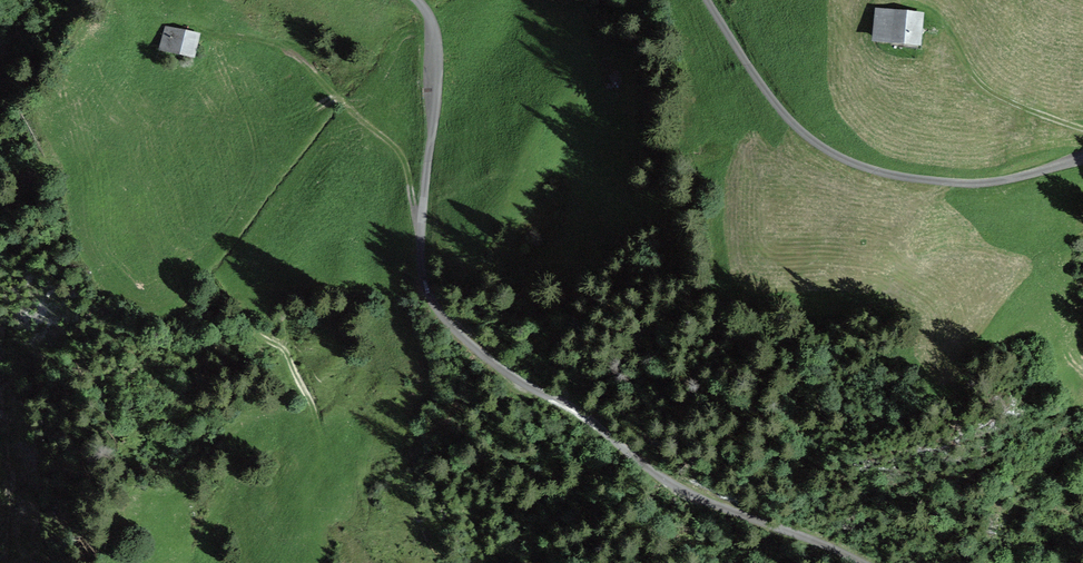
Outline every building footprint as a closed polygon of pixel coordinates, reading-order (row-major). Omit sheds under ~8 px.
[(876,12),(872,46),(920,52),(924,17),(876,12)] [(165,31),(160,56),(194,63),(199,37),(165,31)]
